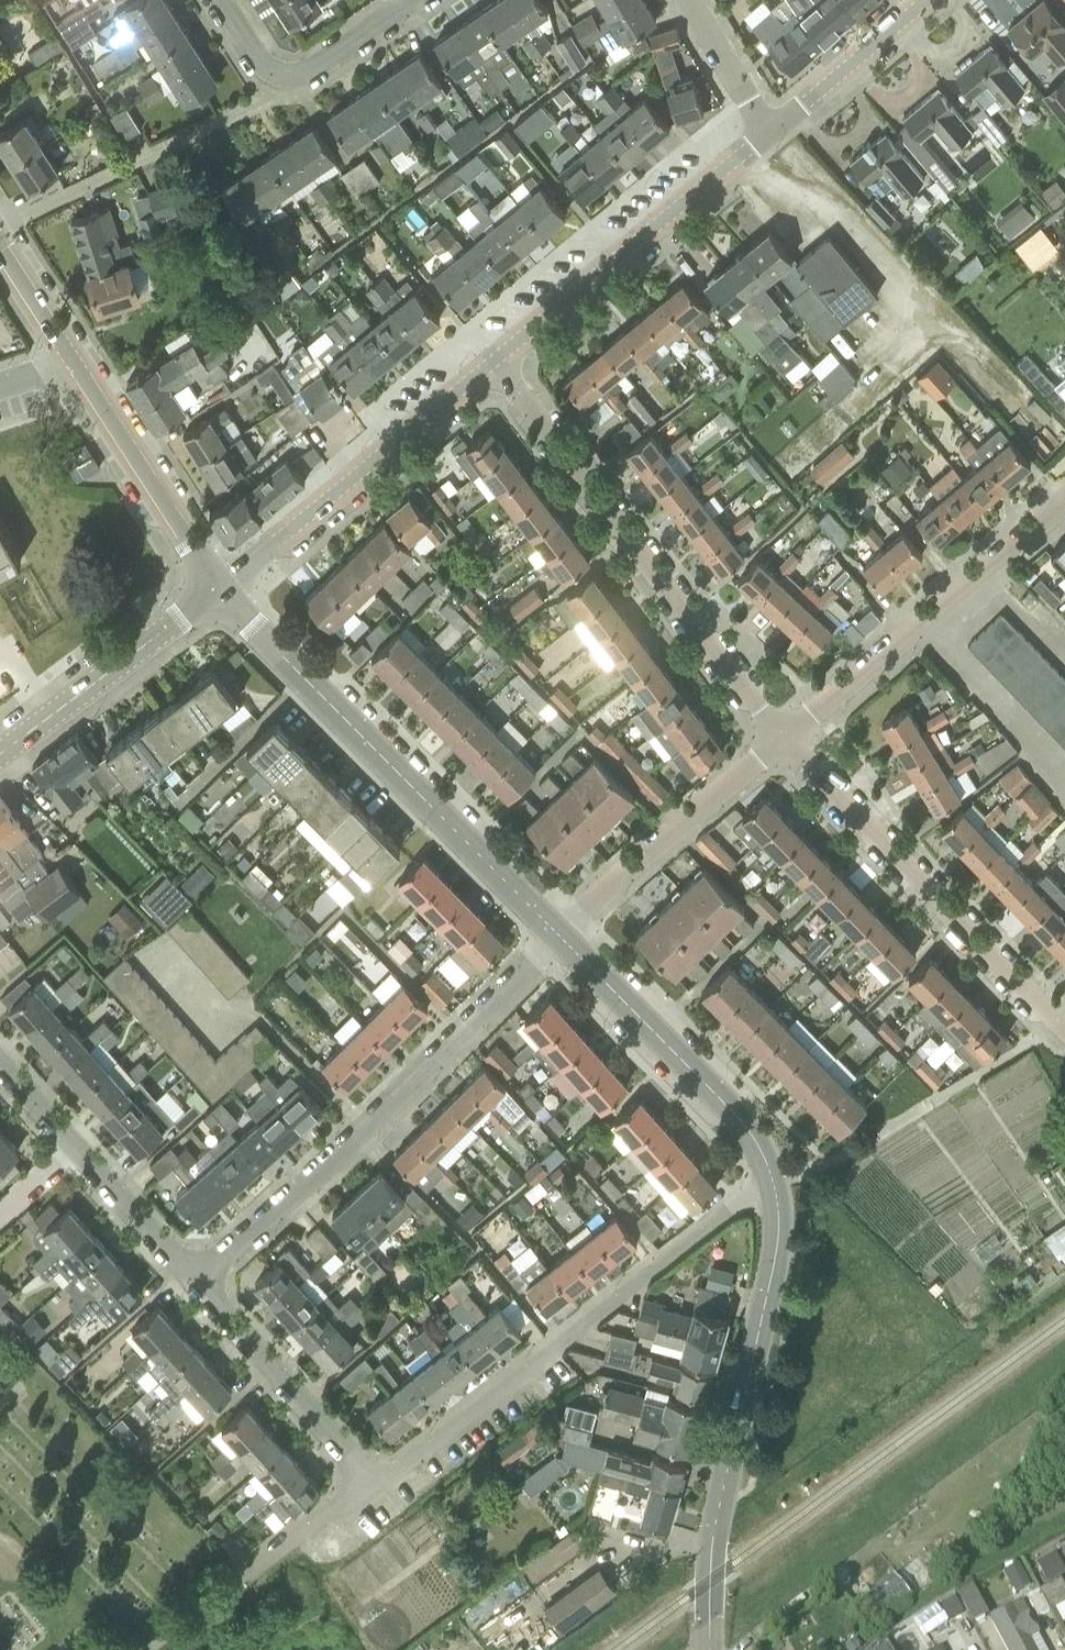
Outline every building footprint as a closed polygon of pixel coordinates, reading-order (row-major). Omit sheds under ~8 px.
[(166,0),(136,0),(126,7),(134,20),(109,37),(115,47),(173,10),(166,0)] [(291,23),(326,0),(276,0),(291,23)] [(526,25),(508,0),(497,0),(482,10),(503,41),(517,32),(526,25)] [(543,0),(508,0),(526,25),(533,36),(543,51),(553,44),(536,19),(549,10),(543,0)] [(657,20),(645,0),(635,0),(610,15),(599,22),(579,33),(586,44),(600,36),(608,49),(624,39),(657,20)] [(610,15),(635,0),(601,0),(610,15)] [(804,2),(796,9),(804,20),(812,30),(800,40),(812,54),(842,29),(817,0),(803,0),(804,2)] [(842,29),(858,15),(851,7),(859,0),(817,0),(842,29)] [(877,0),(859,0),(851,7),(858,15),(858,16),(877,0)] [(1045,0),(1043,0),(1010,29),(1033,56),(1048,44),(1062,60),(1064,58),(1064,24),(1045,0)] [(804,20),(796,9),(785,19),(784,17),(775,6),(762,18),(754,25),(794,70),(812,54),(800,40),(812,30),(804,20)] [(82,8),(57,22),(65,35),(89,20),(82,8)] [(136,47),(147,40),(156,54),(188,33),(173,10),(115,47),(116,48),(94,61),(100,71),(118,60),(121,65),(140,53),(136,47)] [(482,10),(459,26),(498,83),(508,76),(501,66),(514,57),(503,41),(482,10)] [(573,24),(579,33),(599,22),(593,12),(573,24)] [(73,47),(97,32),(89,20),(65,35),(73,47)] [(650,34),(678,121),(704,112),(703,109),(693,76),(682,79),(671,47),(682,43),(676,25),(650,34)] [(459,26),(436,42),(465,86),(478,77),(490,96),(502,88),(498,83),(459,26)] [(570,32),(557,40),(575,69),(588,62),(570,32)] [(156,54),(165,67),(138,83),(145,94),(202,57),(188,33),(156,54)] [(645,35),(633,42),(643,58),(655,50),(645,35)] [(543,51),(533,36),(524,42),(534,57),(543,51)] [(52,39),(29,52),(37,64),(59,51),(52,39)] [(555,43),(545,51),(557,67),(567,59),(555,43)] [(1025,87),(991,45),(955,74),(973,96),(982,106),(983,105),(985,108),(998,97),(1004,105),(1025,87)] [(398,68),(419,99),(427,110),(437,103),(437,104),(449,95),(441,84),(442,83),(421,52),(398,68)] [(150,103),(167,93),(176,88),(185,102),(218,80),(202,57),(145,94),(150,103)] [(375,84),(396,114),(419,99),(398,68),(375,84)] [(1064,79),(1044,96),(1064,122),(1064,80),(1064,79)] [(374,130),(381,141),(391,155),(392,156),(401,149),(404,148),(407,151),(417,144),(396,114),(375,84),(352,99),(374,130)] [(648,144),(670,126),(646,98),(633,108),(615,85),(605,92),(616,105),(625,115),(624,116),(648,144)] [(555,93),(563,104),(572,97),(564,86),(555,93)] [(974,130),(965,120),(938,88),(903,118),(908,124),(921,140),(922,139),(935,128),(952,148),(974,130)] [(616,105),(605,92),(596,99),(607,112),(616,105)] [(486,127),(507,120),(498,96),(477,103),(486,127)] [(352,99),(329,115),(350,146),(374,130),(352,99)] [(104,113),(97,102),(86,108),(93,120),(104,113)] [(526,139),(554,116),(550,112),(542,102),(514,125),(526,139)] [(983,105),(982,106),(972,114),(981,124),(997,144),(1008,135),(985,108),(983,105)] [(112,115),(125,138),(141,129),(127,106),(112,115)] [(603,133),(591,143),(572,120),(571,120),(566,114),(563,116),(556,108),(550,112),(554,116),(563,128),(582,151),(606,180),(627,162),(603,133)] [(437,124),(427,110),(417,116),(428,131),(430,129),(437,124)] [(460,155),(489,133),(476,115),(446,137),(460,155)] [(627,162),(648,144),(624,116),(603,133),(627,162)] [(0,133),(0,143),(13,163),(58,139),(49,124),(35,132),(25,117),(0,133)] [(922,139),(921,140),(908,124),(899,132),(919,157),(930,148),(922,139)] [(336,156),(315,125),(291,141),(312,172),(336,156)] [(523,148),(508,129),(496,138),(512,157),(523,148)] [(869,183),(870,182),(880,194),(893,183),(904,196),(925,178),(886,132),(851,161),(869,183)] [(60,170),(52,159),(66,150),(61,141),(60,142),(58,139),(13,163),(30,189),(60,170)] [(312,172),(291,141),(268,157),(290,188),(290,187),(312,172)] [(382,163),(392,156),(391,155),(381,141),(372,148),(382,163)] [(948,169),(947,168),(930,148),(919,157),(937,178),(948,169)] [(468,181),(489,164),(477,151),(456,168),(468,181)] [(582,151),(560,169),(584,198),(606,180),(582,151)] [(266,203),(290,188),(268,157),(245,172),(266,203)] [(380,182),(364,158),(353,166),(369,190),(380,182)] [(353,166),(342,174),(359,197),(369,190),(353,166)] [(454,189),(465,180),(455,168),(444,176),(454,189)] [(265,220),(274,214),(266,203),(245,172),(222,188),(243,219),(258,209),(265,220)] [(544,232),(566,213),(533,174),(525,181),(534,191),(520,203),(544,232)] [(330,176),(320,183),(329,197),(339,190),(330,176)] [(937,178),(929,185),(938,196),(940,194),(945,200),(951,195),(937,178)] [(1057,178),(1044,189),(1056,204),(1064,197),(1064,188),(1057,178)] [(329,197),(320,183),(310,190),(320,204),(329,197)] [(148,192),(125,200),(140,242),(163,234),(154,209),(148,192)] [(877,195),(867,204),(886,225),(896,215),(877,195)] [(479,197),(470,204),(481,217),(469,228),(478,238),(502,267),(523,249),(490,209),(479,197)] [(381,209),(374,199),(368,203),(367,210),(370,216),(381,209)] [(1021,199),(1013,206),(1028,224),(1036,217),(1021,199)] [(154,209),(163,234),(189,225),(181,200),(154,209)] [(499,201),(490,209),(523,249),(544,232),(520,203),(508,213),(499,201)] [(274,214),(284,229),(294,222),(284,207),(274,214)] [(107,237),(117,234),(109,208),(72,219),(90,274),(117,266),(115,260),(114,260),(110,249),(111,248),(107,237)] [(284,229),(274,214),(265,220),(275,235),(284,229)] [(902,222),(896,215),(886,225),(892,231),(902,222)] [(478,238),(467,247),(445,224),(437,232),(448,246),(456,256),(480,285),(502,267),(478,238)] [(797,262),(770,229),(748,247),(772,276),(779,271),(797,292),(792,297),(825,338),(878,293),(830,235),(797,262)] [(439,254),(439,253),(448,246),(437,232),(428,239),(427,240),(439,254)] [(90,274),(100,308),(139,295),(130,266),(138,264),(131,242),(111,248),(110,249),(114,260),(115,260),(117,266),(90,274)] [(324,255),(319,247),(309,255),(310,256),(314,262),(324,255)] [(769,317),(791,338),(798,332),(779,309),(782,306),(764,283),(772,276),(748,247),(726,265),(769,317)] [(456,256),(448,263),(435,274),(459,303),(480,285),(456,256)] [(339,272),(339,265),(335,260),(326,268),(334,276),(339,272)] [(784,372),(803,356),(790,339),(791,338),(769,317),(726,265),(706,282),(729,310),(736,304),(766,341),(760,347),(784,372)] [(319,282),(311,273),(302,281),(309,290),(319,282)] [(235,295),(250,286),(244,276),(229,285),(235,295)] [(419,336),(440,318),(430,306),(437,300),(424,283),(405,299),(396,288),(391,292),(382,280),(376,285),(419,336)] [(712,316),(708,311),(683,282),(663,298),(682,321),(686,326),(682,329),(684,332),(690,338),(698,331),(697,330),(703,323),(712,316)] [(398,354),(419,336),(376,285),(367,292),(387,314),(374,324),(373,325),(398,354)] [(312,297),(304,287),(294,296),(302,305),(312,297)] [(229,350),(256,332),(262,329),(240,296),(219,310),(232,330),(201,350),(194,339),(127,382),(143,406),(218,357),(217,357),(229,350)] [(686,326),(682,321),(663,298),(644,315),(669,345),(684,332),(682,329),(686,326)] [(376,371),(398,354),(373,325),(374,324),(364,312),(354,320),(342,306),(330,315),(332,318),(376,371)] [(330,315),(326,311),(317,318),(323,326),(332,318),(330,315)] [(669,345),(644,315),(624,331),(643,353),(647,358),(643,362),(651,371),(660,363),(656,359),(662,355),(671,347),(669,345)] [(332,318),(323,326),(335,339),(318,353),(327,364),(331,361),(355,389),(376,371),(332,318)] [(624,331),(605,347),(623,370),(643,353),(624,331)] [(698,331),(690,338),(697,346),(702,343),(706,340),(705,339),(698,331)] [(289,361),(282,366),(298,389),(302,386),(305,390),(322,414),(323,413),(323,414),(325,413),(329,413),(335,409),(336,404),(345,398),(342,395),(323,368),(304,342),(290,352),(289,361)] [(623,386),(615,377),(623,370),(605,347),(585,364),(608,391),(604,394),(606,397),(611,403),(620,396),(616,391),(623,386)] [(1018,363),(1036,384),(1055,403),(1064,394),(1056,385),(1046,375),(1027,354),(1018,363)] [(143,406),(157,428),(187,409),(183,403),(228,374),(218,357),(143,406)] [(819,378),(830,390),(818,400),(826,409),(859,381),(840,359),(819,378)] [(937,397),(956,380),(938,360),(919,378),(937,397)] [(660,363),(651,371),(658,380),(667,372),(660,363)] [(271,380),(287,404),(296,397),(273,364),(257,374),(263,384),(271,380)] [(608,391),(585,364),(565,381),(571,387),(582,401),(590,410),(606,397),(604,394),(608,391)] [(719,400),(725,395),(716,384),(710,389),(719,400)] [(911,395),(903,386),(894,394),(902,403),(911,395)] [(582,401),(571,387),(557,399),(568,413),(582,401)] [(296,397),(313,420),(322,414),(305,390),(296,397)] [(628,405),(620,396),(611,403),(619,413),(623,410),(628,405)] [(277,411),(293,434),(313,420),(296,397),(287,404),(277,411)] [(660,416),(646,398),(638,404),(647,415),(644,417),(649,424),(660,416)] [(242,432),(233,417),(226,407),(211,417),(211,416),(184,433),(201,459),(242,432)] [(723,425),(732,417),(723,408),(715,416),(723,425)] [(623,446),(641,430),(631,418),(613,435),(623,446)] [(1008,483),(1031,463),(1000,426),(977,446),(1008,483)] [(491,429),(464,449),(459,442),(451,448),(456,455),(474,478),(484,470),(484,469),(508,451),(491,429)] [(678,437),(685,447),(694,440),(687,431),(678,437)] [(201,459),(217,484),(244,467),(243,467),(258,457),(242,432),(201,459)] [(651,433),(628,451),(643,471),(666,454),(651,433)] [(676,453),(685,447),(678,437),(669,444),(676,453)] [(960,446),(977,467),(964,478),(985,502),(1008,483),(977,446),(970,438),(960,446)] [(86,443),(84,444),(64,456),(79,480),(101,466),(86,443)] [(313,464),(323,457),(314,445),(305,452),(313,464)] [(826,480),(848,461),(836,447),(814,465),(826,480)] [(500,491),(524,473),(508,451),(484,469),(484,470),(500,491)] [(659,492),(682,474),(666,454),(643,471),(659,492)] [(900,455),(882,470),(895,486),(913,471),(900,455)] [(290,494),(304,482),(286,459),(247,492),(262,518),(291,494),(290,494)] [(719,471),(709,479),(716,487),(725,480),(719,471)] [(500,491),(501,492),(517,512),(540,494),(524,473),(500,491)] [(675,512),(698,494),(682,474),(659,492),(675,512)] [(854,480),(850,476),(835,489),(838,494),(854,480)] [(964,478),(941,498),(961,522),(985,502),(964,478)] [(716,487),(709,479),(700,486),(706,494),(716,487)] [(434,502),(419,484),(409,492),(410,494),(389,512),(423,553),(447,533),(427,508),(434,502)] [(434,491),(441,501),(449,496),(442,486),(434,491)] [(245,489),(210,511),(228,538),(236,540),(262,518),(247,492),(245,489)] [(540,494),(517,512),(533,534),(557,516),(540,494)] [(691,532),(714,514),(698,494),(675,512),(691,532)] [(465,518),(449,496),(441,501),(458,524),(465,518)] [(917,518),(938,542),(961,522),(941,498),(917,518)] [(868,523),(878,515),(868,503),(859,511),(868,523)] [(819,519),(844,546),(854,537),(830,510),(819,519)] [(740,519),(747,527),(756,519),(749,511),(740,519)] [(706,552),(729,535),(714,514),(691,532),(706,552)] [(521,543),(537,564),(550,556),(573,537),(557,516),(533,534),(521,543)] [(747,527),(740,519),(731,526),(738,534),(747,527)] [(366,541),(392,567),(412,548),(386,521),(366,541)] [(861,530),(868,538),(877,531),(870,522),(861,530)] [(22,566),(0,527),(0,579),(22,566)] [(474,544),(481,539),(473,528),(465,533),(474,544)] [(868,538),(872,542),(877,548),(885,540),(877,531),(868,538)] [(903,571),(923,554),(904,532),(884,549),(903,571)] [(706,552),(722,573),(745,555),(729,535),(706,552)] [(590,559),(573,537),(550,556),(566,578),(590,559)] [(490,550),(481,539),(474,544),(482,556),(490,550)] [(1059,545),(1060,546),(1051,554),(1064,568),(1064,539),(1059,545)] [(346,560),(372,587),(392,567),(366,541),(346,560)] [(864,566),(883,588),(903,571),(884,549),(864,566)] [(782,571),(797,555),(793,551),(778,568),(782,571)] [(801,559),(797,555),(782,571),(787,575),(801,559)] [(326,580),(352,607),(372,587),(346,560),(326,580)] [(758,598),(777,577),(758,560),(739,580),(758,598)] [(1039,574),(1029,564),(1028,563),(1020,571),(1023,573),(1030,581),(1039,574)] [(795,633),(836,589),(851,573),(846,569),(831,585),(821,596),(808,583),(796,595),(796,594),(776,615),(795,633)] [(609,597),(592,575),(555,602),(572,625),(575,623),(609,597)] [(796,594),(777,577),(758,598),(776,615),(796,594)] [(1034,584),(1044,595),(1052,588),(1042,577),(1034,584)] [(425,578),(414,589),(423,599),(434,588),(425,578)] [(332,626),(352,607),(326,580),(306,600),(332,626)] [(456,594),(455,595),(463,604),(473,614),(481,606),(471,596),(476,593),(468,584),(456,594)] [(535,586),(510,606),(521,619),(545,599),(535,586)] [(1052,588),(1044,595),(1054,606),(1062,598),(1052,588)] [(412,609),(423,599),(414,589),(403,599),(412,609)] [(836,589),(795,633),(814,651),(834,629),(842,620),(828,606),(840,593),(836,589)] [(1030,590),(1022,597),(1030,605),(1038,598),(1030,590)] [(625,618),(609,597),(575,623),(591,645),(592,644),(625,618)] [(451,619),(460,610),(449,600),(441,609),(451,619)] [(491,615),(481,606),(473,614),(482,624),(491,615)] [(873,607),(855,623),(865,633),(865,634),(883,618),(873,607)] [(460,610),(451,619),(462,630),(471,621),(460,610)] [(1010,637),(1019,629),(1003,612),(994,620),(1010,637)] [(385,617),(374,629),(383,638),(395,626),(385,617)] [(608,666),(616,659),(642,640),(625,618),(592,644),(608,666)] [(1002,646),(1010,637),(994,620),(986,629),(1002,646)] [(372,648),(383,638),(374,629),(363,639),(372,648)] [(1002,646),(986,629),(977,637),(993,654),(1002,646)] [(1002,646),(1010,654),(1027,638),(1019,629),(1010,637),(1002,646)] [(372,657),(392,677),(419,651),(398,631),(372,657)] [(32,657),(20,634),(0,644),(0,673),(32,657)] [(993,654),(977,637),(969,645),(985,662),(993,654)] [(1019,663),(1036,647),(1027,638),(1010,654),(1019,663)] [(372,648),(363,639),(350,652),(359,661),(372,648)] [(479,648),(490,659),(499,650),(488,639),(479,648)] [(658,662),(642,640),(616,659),(633,680),(658,662)] [(1002,646),(993,654),(985,662),(993,671),(1010,654),(1002,646)] [(522,665),(532,657),(521,647),(513,655),(522,665)] [(1027,672),(1044,655),(1036,647),(1019,663),(1027,672)] [(237,664),(245,657),(238,650),(231,657),(223,663),(230,671),(237,664)] [(510,661),(499,650),(490,659),(499,670),(510,661)] [(438,671),(419,651),(392,677),(411,697),(438,671)] [(1019,663),(1010,654),(993,671),(1002,679),(1019,663)] [(1035,680),(1052,664),(1044,655),(1027,672),(1035,680)] [(532,657),(522,665),(533,675),(541,667),(532,657)] [(633,680),(649,702),(675,683),(658,662),(633,680)] [(1027,672),(1019,663),(1002,679),(1010,688),(1027,672)] [(1044,689),(1061,673),(1052,664),(1035,680),(1044,689)] [(196,683),(222,718),(241,704),(214,669),(196,683)] [(458,691),(438,671),(411,697),(431,717),(458,691)] [(1027,672),(1010,688),(1018,697),(1035,680),(1027,672)] [(1064,685),(1064,677),(1061,673),(1044,689),(1052,698),(1064,685)] [(530,699),(539,689),(528,679),(519,688),(530,699)] [(1035,680),(1018,697),(1027,705),(1044,689),(1035,680)] [(919,689),(925,701),(938,694),(931,682),(919,689)] [(178,696),(205,731),(222,718),(196,683),(178,696)] [(648,737),(691,705),(675,683),(649,702),(639,710),(632,715),(648,737)] [(561,704),(570,695),(560,685),(551,694),(561,704)] [(1064,702),(1064,685),(1052,698),(1060,706),(1064,702)] [(539,689),(530,699),(541,709),(550,700),(539,689)] [(1044,689),(1027,705),(1035,714),(1052,698),(1044,689)] [(451,737),(477,711),(458,691),(431,717),(451,737)] [(570,695),(561,704),(570,714),(579,705),(570,695)] [(187,745),(205,731),(178,696),(160,710),(187,745)] [(1052,698),(1035,714),(1043,723),(1060,706),(1052,698)] [(708,726),(691,705),(648,737),(665,759),(672,753),(708,726)] [(1052,731),(1064,719),(1064,711),(1060,706),(1043,723),(1052,731)] [(921,730),(908,708),(883,723),(897,745),(921,730)] [(944,709),(934,715),(940,725),(950,719),(949,718),(959,712),(957,708),(947,714),(944,709)] [(170,758),(187,745),(160,710),(143,723),(170,758)] [(560,729),(569,720),(559,710),(550,719),(560,729)] [(984,710),(976,715),(982,722),(990,717),(984,710)] [(238,738),(258,718),(252,711),(230,728),(238,738)] [(497,730),(477,711),(451,737),(470,757),(497,730)] [(930,732),(935,728),(940,725),(934,715),(924,721),(928,726),(927,727),(930,732)] [(510,718),(497,730),(470,757),(490,777),(517,750),(529,738),(510,718)] [(1060,740),(1064,735),(1064,719),(1052,731),(1060,740)] [(291,736),(275,720),(235,760),(250,776),(260,767),(291,736)] [(152,772),(170,758),(143,723),(125,737),(152,772)] [(589,732),(598,742),(607,735),(607,734),(598,724),(589,732)] [(706,774),(701,766),(725,749),(708,726),(672,753),(695,782),(706,774)] [(897,745),(910,767),(934,752),(945,745),(935,728),(930,732),(927,727),(922,730),(921,730),(897,745)] [(92,767),(99,761),(77,732),(58,747),(81,777),(76,781),(91,796),(93,794),(96,799),(109,789),(92,767)] [(629,752),(610,732),(607,734),(607,735),(598,742),(617,761),(629,752)] [(275,783),(306,752),(291,736),(260,767),(275,783)] [(152,772),(125,737),(107,750),(134,786),(139,792),(157,779),(152,772)] [(974,756),(986,749),(982,741),(969,749),(971,752),(972,754),(974,756)] [(33,766),(61,803),(61,802),(70,813),(91,796),(76,781),(81,777),(58,747),(33,766)] [(510,797),(536,770),(517,750),(490,777),(510,797)] [(635,796),(595,756),(585,766),(571,751),(562,760),(576,775),(573,778),(613,819),(635,796)] [(306,752),(275,783),(291,799),(322,768),(306,752)] [(636,780),(648,771),(629,752),(617,761),(636,780)] [(934,752),(910,767),(924,789),(948,774),(934,752)] [(971,752),(961,758),(967,769),(977,763),(974,757),(972,754),(971,752)] [(954,771),(949,775),(948,774),(924,789),(937,811),(978,786),(967,769),(961,758),(950,765),(954,771)] [(1016,795),(1033,779),(1018,764),(1001,778),(1016,795)] [(322,768),(291,799),(307,815),(338,784),(322,768)] [(666,808),(676,800),(668,792),(669,791),(648,771),(636,780),(658,801),(659,801),(666,808)] [(554,797),(550,801),(590,842),(613,819),(573,778),(563,788),(549,774),(540,783),(554,797)] [(1014,797),(1031,817),(1048,800),(1049,800),(1051,799),(1033,779),(1016,795),(1017,796),(1014,797)] [(178,795),(170,783),(164,788),(173,799),(178,795)] [(338,784),(307,815),(322,830),(353,800),(338,784)] [(49,872),(38,857),(44,852),(33,838),(0,796),(0,894),(19,918),(38,904),(26,890),(49,872)] [(526,796),(517,805),(531,819),(527,823),(567,864),(590,842),(550,801),(540,811),(526,796)] [(737,807),(726,816),(753,845),(784,816),(764,796),(744,816),(737,807)] [(353,800),(322,830),(338,846),(369,816),(353,800)] [(1048,800),(1031,817),(1029,819),(1039,829),(1059,811),(1049,800),(1048,800)] [(999,802),(990,811),(999,820),(1008,813),(999,802)] [(982,828),(964,809),(943,830),(961,848),(982,828)] [(999,820),(990,811),(984,816),(981,818),(986,824),(991,828),(995,825),(995,824),(999,820)] [(369,816),(338,846),(353,862),(384,831),(369,816)] [(754,846),(763,837),(781,856),(803,835),(784,816),(753,845),(754,846)] [(1000,847),(982,828),(961,848),(978,867),(1000,847)] [(727,871),(735,864),(737,862),(707,830),(697,839),(696,840),(697,841),(727,871)] [(369,878),(401,848),(384,831),(353,862),(369,878)] [(1056,840),(1064,849),(1064,831),(1056,840)] [(803,835),(781,856),(800,876),(822,855),(803,835)] [(228,859),(239,848),(229,837),(218,848),(228,859)] [(1035,840),(1026,848),(1034,857),(1043,849),(1035,840)] [(1017,865),(1000,847),(978,867),(996,885),(1017,865)] [(1034,857),(1026,848),(1024,850),(1018,856),(1022,860),(1026,864),(1034,857)] [(246,871),(253,863),(245,855),(237,863),(246,871)] [(822,855),(800,876),(819,895),(841,874),(822,855)] [(443,878),(422,857),(400,879),(420,900),(443,878)] [(215,875),(216,874),(203,861),(194,871),(195,872),(207,884),(215,875)] [(258,893),(273,878),(257,863),(242,878),(258,893)] [(80,892),(60,864),(49,872),(26,890),(38,904),(47,917),(58,909),(66,920),(88,903),(80,892)] [(737,881),(745,874),(735,864),(727,871),(737,881)] [(1034,883),(1017,865),(996,885),(1013,904),(1034,883)] [(748,918),(741,912),(745,908),(705,866),(682,889),(722,930),(732,921),(739,928),(748,918)] [(819,895),(838,914),(859,893),(841,874),(819,895)] [(443,878),(420,900),(441,921),(464,898),(443,878)] [(1052,902),(1034,883),(1013,904),(1031,922),(1052,902)] [(193,898),(180,886),(154,912),(167,925),(193,898)] [(262,898),(274,909),(282,901),(270,889),(262,898)] [(725,940),(719,934),(722,930),(682,889),(659,911),(699,952),(709,943),(716,950),(725,940)] [(764,911),(773,902),(763,892),(754,901),(764,911)] [(859,893),(838,914),(857,934),(879,914),(859,893)] [(441,921),(461,941),(484,919),(464,898),(441,921)] [(282,901),(274,909),(289,923),(290,924),(298,916),(282,901)] [(773,902),(764,911),(774,921),(783,913),(773,902)] [(1064,924),(1064,915),(1052,902),(1031,922),(1048,940),(1064,924)] [(113,922),(128,937),(131,934),(142,924),(144,922),(129,907),(113,922)] [(189,908),(168,928),(182,944),(204,925),(189,908)] [(702,962),(696,956),(699,952),(659,911),(636,934),(677,975),(687,965),(693,971),(702,962)] [(879,914),(857,934),(876,954),(898,933),(879,914)] [(290,924),(289,923),(284,929),(302,946),(315,931),(298,916),(290,924)] [(366,924),(378,937),(385,930),(373,917),(366,924)] [(748,918),(739,928),(745,934),(755,925),(748,918)] [(491,970),(483,961),(505,940),(484,919),(461,941),(450,952),(451,952),(471,973),(480,982),(491,970)] [(1048,940),(1064,957),(1064,924),(1048,940)] [(182,944),(191,955),(213,935),(204,925),(182,944)] [(8,941),(0,930),(0,947),(8,941)] [(803,949),(811,941),(800,930),(791,940),(802,950),(803,949)] [(834,942),(822,930),(811,941),(803,949),(816,961),(834,942)] [(898,933),(876,954),(866,963),(884,981),(894,972),(895,973),(916,953),(898,933)] [(191,955),(201,965),(222,946),(213,935),(191,955)] [(781,954),(790,945),(780,935),(771,944),(781,954)] [(400,937),(389,949),(401,959),(411,948),(400,937)] [(725,940),(716,950),(723,956),(732,947),(725,940)] [(792,965),(801,956),(790,945),(781,954),(792,965)] [(66,962),(73,955),(64,946),(57,953),(66,962)] [(201,965),(210,976),(232,956),(222,946),(201,965)] [(313,964),(323,953),(317,947),(306,957),(313,964)] [(412,974),(423,964),(413,952),(401,962),(412,974)] [(210,976),(220,986),(241,967),(232,956),(210,976)] [(125,957),(105,975),(113,985),(133,967),(125,957)] [(950,977),(931,957),(909,978),(929,998),(950,977)] [(702,962),(693,971),(700,979),(709,970),(702,962)] [(730,966),(703,992),(722,1012),(749,986),(730,966)] [(133,967),(113,985),(121,994),(141,976),(133,967)] [(220,986),(229,997),(251,978),(241,967),(220,986)] [(296,989),(306,978),(296,968),(286,979),(296,989)] [(433,970),(420,983),(440,1004),(454,991),(433,970)] [(830,979),(840,988),(848,981),(839,971),(830,979)] [(809,983),(820,994),(829,986),(818,974),(809,983)] [(141,976),(121,994),(130,1003),(150,985),(141,976)] [(10,1008),(29,1029),(54,1006),(76,986),(68,977),(55,989),(44,977),(10,1008)] [(930,999),(920,1007),(938,1026),(969,996),(950,977),(929,998),(930,999)] [(840,988),(850,998),(858,991),(848,981),(840,988)] [(408,1027),(429,1007),(405,983),(385,1003),(408,1027)] [(138,1013),(158,995),(150,985),(130,1003),(138,1013)] [(72,1007),(84,995),(76,987),(76,986),(63,998),(72,1007)] [(769,1005),(749,986),(722,1012),(742,1032),(769,1005)] [(831,1004),(839,996),(829,986),(820,994),(831,1004)] [(146,1022),(166,1004),(158,995),(138,1013),(146,1022)] [(988,1016),(969,996),(938,1026),(957,1046),(988,1016)] [(549,998),(525,1019),(545,1041),(568,1020),(549,998)] [(385,1003),(364,1023),(388,1047),(408,1027),(385,1003)] [(154,1031),(174,1013),(166,1004),(146,1022),(154,1031)] [(789,1025),(769,1005),(742,1032),(762,1052),(789,1025)] [(72,1027),(54,1006),(29,1029),(47,1049),(72,1027)] [(163,1041),(183,1023),(174,1013),(154,1031),(163,1041)] [(848,1023),(859,1034),(868,1025),(857,1014),(848,1023)] [(976,1066),(987,1056),(989,1059),(1015,1044),(1007,1036),(988,1016),(957,1046),(961,1050),(976,1066)] [(103,1018),(82,1038),(72,1028),(72,1027),(47,1049),(65,1070),(90,1047),(100,1039),(112,1028),(103,1018)] [(878,1028),(889,1038),(897,1029),(887,1019),(878,1028)] [(535,1049),(535,1050),(554,1072),(564,1063),(588,1042),(568,1020),(545,1041),(535,1049)] [(171,1050),(191,1032),(183,1023),(163,1041),(171,1050)] [(364,1023),(349,1038),(344,1043),(368,1067),(388,1047),(364,1023)] [(236,1042),(255,1063),(275,1045),(256,1024),(236,1042)] [(808,1045),(789,1025),(762,1052),(781,1072),(808,1045)] [(870,1045),(879,1036),(868,1025),(859,1034),(870,1045)] [(112,1028),(100,1039),(108,1048),(121,1037),(112,1028)] [(889,1038),(899,1048),(907,1039),(897,1029),(889,1038)] [(179,1059),(199,1041),(191,1032),(171,1050),(179,1059)] [(187,1068),(208,1050),(199,1041),(179,1059),(187,1068)] [(255,1063),(236,1042),(226,1051),(245,1072),(250,1068),(255,1063)] [(535,1049),(530,1042),(511,1059),(497,1045),(486,1056),(501,1072),(506,1076),(518,1066),(517,1065),(535,1050),(535,1049)] [(584,1085),(608,1064),(588,1042),(564,1063),(584,1085)] [(324,1064),(347,1087),(368,1067),(344,1043),(324,1064)] [(801,1092),(828,1065),(808,1045),(781,1072),(801,1092)] [(890,1065),(898,1056),(887,1045),(878,1054),(890,1065)] [(108,1068),(90,1047),(65,1070),(84,1090),(108,1068)] [(196,1078),(216,1060),(208,1050),(187,1068),(196,1078)] [(245,1072),(226,1051),(216,1060),(235,1081),(245,1072)] [(916,1066),(926,1076),(935,1068),(925,1058),(916,1066)] [(118,1060),(108,1068),(84,1090),(102,1111),(127,1088),(136,1080),(149,1068),(141,1059),(129,1070),(118,1060)] [(234,1082),(235,1081),(216,1060),(196,1078),(214,1099),(234,1082)] [(936,1086),(937,1086),(945,1078),(941,1074),(946,1069),(940,1063),(935,1068),(926,1076),(936,1086)] [(608,1064),(584,1085),(604,1106),(627,1085),(608,1064)] [(488,1104),(496,1096),(515,1117),(526,1107),(506,1086),(486,1065),(467,1084),(488,1104)] [(847,1085),(828,1065),(801,1092),(821,1112),(847,1085)] [(245,1072),(235,1081),(234,1082),(241,1091),(258,1076),(250,1068),(245,1072)] [(302,1128),(323,1109),(291,1073),(278,1085),(268,1074),(260,1081),(267,1089),(302,1128)] [(526,1096),(536,1088),(529,1080),(519,1088),(526,1096)] [(449,1102),(470,1122),(476,1128),(490,1114),(489,1112),(493,1109),(488,1104),(467,1084),(449,1102)] [(840,1131),(867,1105),(847,1085),(821,1112),(840,1131)] [(145,1109),(127,1088),(102,1111),(120,1131),(145,1109)] [(170,1088),(158,1097),(174,1118),(186,1109),(170,1088)] [(201,1110),(209,1102),(197,1089),(187,1098),(192,1104),(174,1120),(175,1121),(174,1121),(180,1129),(201,1110)] [(259,1121),(281,1146),(302,1128),(267,1089),(256,1098),(270,1112),(260,1121),(259,1121)] [(536,1109),(543,1103),(533,1092),(526,1098),(536,1109)] [(615,1119),(635,1141),(658,1120),(639,1098),(615,1119)] [(175,1121),(174,1120),(155,1099),(145,1109),(120,1131),(139,1152),(174,1121),(175,1121)] [(451,1140),(470,1122),(449,1102),(431,1120),(451,1140)] [(497,1121),(504,1114),(496,1106),(493,1109),(489,1112),(490,1114),(497,1121)] [(212,1125),(219,1118),(219,1117),(212,1108),(204,1116),(212,1125)] [(504,1114),(497,1121),(506,1129),(513,1122),(504,1114)] [(567,1128),(554,1114),(548,1120),(560,1134),(567,1128)] [(433,1158),(451,1140),(431,1120),(413,1138),(433,1158)] [(658,1120),(635,1141),(654,1163),(678,1142),(658,1120)] [(261,1165),(281,1146),(259,1121),(239,1140),(261,1165)] [(20,1167),(11,1157),(19,1150),(0,1129),(0,1186),(20,1167)] [(218,1158),(241,1183),(261,1165),(239,1140),(230,1130),(229,1129),(210,1148),(218,1158)] [(413,1138),(395,1156),(415,1177),(433,1158),(413,1138)] [(654,1163),(674,1185),(697,1164),(678,1142),(654,1163)] [(541,1160),(549,1169),(566,1154),(558,1145),(541,1160)] [(199,1220),(220,1201),(198,1176),(189,1166),(178,1154),(171,1146),(150,1165),(161,1177),(173,1166),(189,1184),(177,1195),(199,1220)] [(187,1147),(178,1154),(189,1166),(197,1159),(187,1147)] [(604,1166),(593,1153),(584,1161),(595,1174),(604,1166)] [(220,1201),(241,1183),(218,1158),(198,1176),(220,1201)] [(443,1175),(450,1166),(442,1159),(434,1166),(443,1175)] [(549,1169),(541,1160),(540,1161),(539,1159),(525,1171),(534,1182),(549,1169)] [(681,1213),(691,1204),(693,1207),(717,1186),(697,1164),(674,1185),(664,1194),(681,1213)] [(568,1174),(560,1165),(549,1174),(556,1183),(568,1174)] [(451,1183),(459,1175),(450,1166),(443,1175),(451,1183)] [(405,1196),(380,1170),(357,1192),(391,1230),(414,1209),(415,1207),(405,1196)] [(513,1170),(507,1177),(517,1186),(523,1179),(513,1170)] [(556,1184),(548,1173),(540,1179),(544,1185),(551,1194),(559,1188),(556,1184)] [(615,1198),(622,1192),(623,1191),(609,1177),(601,1184),(614,1198),(615,1198)] [(357,1192),(333,1213),(358,1240),(364,1246),(353,1256),(378,1284),(390,1274),(369,1250),(391,1230),(357,1192)] [(634,1206),(622,1192),(615,1198),(618,1201),(617,1202),(627,1212),(634,1206)] [(524,1194),(512,1204),(524,1218),(536,1208),(524,1194)] [(661,1197),(652,1205),(657,1209),(665,1201),(661,1197)] [(34,1217),(54,1241),(44,1250),(45,1251),(53,1259),(88,1228),(69,1207),(62,1213),(52,1202),(34,1217)] [(484,1212),(473,1202),(465,1210),(476,1221),(484,1212)] [(635,1220),(652,1239),(663,1228),(646,1209),(635,1220)] [(615,1258),(638,1240),(617,1214),(595,1232),(615,1258)] [(337,1247),(333,1242),(318,1226),(307,1237),(326,1258),(337,1247)] [(70,1280),(81,1270),(81,1271),(106,1248),(88,1228),(53,1259),(41,1270),(48,1278),(60,1268),(70,1280)] [(595,1232),(572,1249),(593,1275),(615,1258),(595,1232)] [(1039,1270),(1046,1281),(1058,1273),(1056,1270),(1064,1264),(1045,1237),(1027,1251),(1041,1269),(1039,1270)] [(527,1285),(547,1311),(570,1293),(550,1267),(550,1266),(532,1243),(501,1268),(520,1290),(527,1285)] [(64,1285),(75,1297),(70,1302),(78,1311),(124,1269),(106,1248),(81,1271),(81,1270),(70,1280),(64,1285)] [(299,1282),(299,1281),(310,1271),(290,1248),(284,1250),(279,1254),(278,1257),(280,1261),(256,1283),(275,1304),(299,1282)] [(572,1249),(550,1266),(550,1267),(570,1293),(593,1275),(572,1249)] [(36,1264),(41,1270),(53,1259),(45,1251),(33,1261),(36,1264)] [(330,1270),(329,1269),(322,1261),(309,1273),(318,1282),(330,1270)] [(41,1270),(36,1264),(30,1269),(35,1275),(41,1270)] [(120,1313),(118,1312),(143,1290),(124,1269),(78,1311),(69,1319),(75,1326),(78,1326),(96,1309),(109,1323),(120,1313)] [(1027,1292),(1040,1283),(1031,1272),(1019,1280),(1027,1292)] [(459,1297),(468,1290),(472,1287),(461,1273),(448,1283),(454,1291),(459,1297)] [(1,1304),(12,1293),(0,1280),(0,1303),(1,1304)] [(299,1282),(275,1304),(293,1324),(318,1302),(299,1282)] [(662,1306),(663,1302),(644,1297),(639,1317),(658,1322),(723,1340),(729,1315),(726,1314),(731,1294),(700,1285),(695,1305),(694,1305),(692,1315),(662,1306)] [(454,1291),(448,1296),(454,1303),(460,1299),(459,1297),(454,1291)] [(328,1293),(318,1302),(293,1324),(311,1345),(336,1323),(345,1314),(358,1303),(351,1295),(339,1306),(328,1293)] [(460,1299),(454,1303),(451,1306),(461,1318),(448,1329),(457,1339),(478,1366),(499,1349),(467,1308),(460,1299)] [(501,1305),(488,1315),(477,1300),(467,1308),(499,1349),(521,1331),(501,1305)] [(12,1333),(22,1323),(4,1307),(1,1304),(0,1303),(0,1322),(12,1333)] [(353,1323),(365,1312),(358,1303),(345,1314),(353,1323)] [(177,1327),(158,1306),(134,1328),(152,1348),(152,1349),(177,1327)] [(372,1324),(381,1335),(400,1318),(391,1307),(372,1324)] [(34,1315),(16,1331),(30,1346),(48,1330),(34,1315)] [(681,1354),(716,1363),(723,1340),(658,1322),(639,1317),(635,1331),(654,1337),(683,1345),(681,1354)] [(344,1331),(336,1323),(311,1345),(330,1366),(355,1344),(344,1331)] [(457,1339),(444,1350),(426,1326),(417,1333),(456,1383),(478,1366),(457,1339)] [(143,1356),(130,1368),(138,1376),(149,1367),(160,1380),(195,1348),(177,1327),(152,1349),(152,1348),(143,1356)] [(611,1332),(607,1345),(633,1351),(637,1338),(611,1332)] [(456,1383),(417,1333),(408,1340),(418,1353),(406,1363),(414,1373),(434,1400),(456,1383)] [(60,1375),(81,1356),(69,1343),(49,1362),(60,1375)] [(633,1351),(607,1345),(604,1359),(634,1367),(638,1352),(633,1351)] [(130,1368),(143,1356),(135,1348),(123,1360),(130,1368)] [(213,1368),(195,1348),(160,1380),(170,1391),(157,1401),(159,1403),(166,1410),(167,1410),(180,1398),(189,1389),(189,1390),(213,1368)] [(674,1387),(707,1397),(713,1372),(680,1363),(653,1355),(648,1373),(676,1381),(674,1387)] [(367,1375),(374,1369),(373,1367),(365,1356),(357,1364),(341,1378),(350,1389),(367,1375)] [(373,1367),(374,1369),(391,1391),(392,1390),(413,1417),(434,1400),(414,1373),(400,1384),(382,1360),(373,1367)] [(208,1411),(232,1389),(213,1368),(189,1390),(208,1411)] [(635,1434),(691,1451),(704,1406),(668,1396),(670,1391),(649,1385),(647,1390),(646,1396),(610,1386),(602,1413),(638,1423),(635,1434)] [(392,1390),(391,1391),(370,1408),(391,1434),(413,1417),(392,1390)] [(167,1410),(175,1419),(187,1407),(180,1398),(167,1410)] [(149,1411),(157,1419),(166,1410),(159,1403),(149,1411)] [(221,1428),(240,1449),(266,1427),(247,1406),(221,1428)] [(111,1419),(102,1409),(95,1416),(104,1425),(111,1419)] [(541,1416),(496,1451),(506,1465),(551,1430),(541,1416)] [(562,1457),(570,1459),(570,1458),(603,1467),(604,1465),(681,1487),(681,1486),(687,1463),(653,1454),(651,1460),(588,1442),(592,1430),(566,1423),(563,1435),(567,1437),(562,1457)] [(227,1477),(249,1458),(259,1469),(284,1447),(266,1427),(240,1449),(231,1457),(219,1468),(220,1469),(212,1476),(216,1481),(224,1474),(227,1477)] [(146,1449),(147,1439),(142,1433),(130,1443),(140,1454),(146,1449)] [(302,1468),(284,1447),(259,1469),(250,1477),(260,1489),(268,1498),(277,1490),(302,1468)] [(219,1468),(231,1457),(223,1448),(211,1459),(219,1468)] [(641,1516),(670,1524),(681,1487),(604,1465),(603,1467),(630,1475),(627,1488),(647,1494),(641,1516)] [(321,1489),(302,1468),(277,1490),(268,1498),(255,1509),(263,1517),(274,1508),(285,1520),(321,1489)] [(539,1489),(529,1475),(521,1481),(531,1495),(539,1489)] [(183,1478),(174,1488),(183,1497),(193,1488),(183,1478)] [(248,1501),(255,1509),(268,1498),(260,1489),(248,1501)] [(1003,1516),(988,1531),(994,1537),(1009,1522),(1003,1516)] [(207,1530),(219,1541),(229,1532),(216,1520),(207,1530)] [(569,1531),(564,1523),(556,1529),(561,1536),(569,1531)] [(238,1559),(248,1551),(229,1532),(219,1541),(238,1559)] [(1048,1583),(1064,1574),(1056,1556),(1039,1565),(1047,1580),(1048,1583)] [(1032,1586),(1020,1563),(1004,1571),(1016,1595),(1032,1586)] [(563,1630),(617,1590),(600,1566),(545,1606),(563,1630)] [(878,1626),(911,1597),(894,1577),(861,1606),(878,1626)] [(1040,1592),(1051,1613),(1056,1610),(1064,1606),(1064,1587),(1061,1580),(1040,1592)] [(958,1591),(974,1624),(990,1616),(975,1584),(958,1591)] [(1039,1593),(1028,1599),(1038,1619),(1049,1613),(1039,1593)] [(955,1596),(941,1603),(949,1620),(964,1613),(955,1596)] [(938,1607),(916,1623),(925,1637),(948,1621),(938,1607)] [(1029,1615),(1019,1620),(1013,1608),(990,1620),(1006,1649),(1036,1649),(1032,1642),(1040,1637),(1029,1615)] [(845,1649),(859,1649),(862,1647),(855,1640),(845,1649)]
